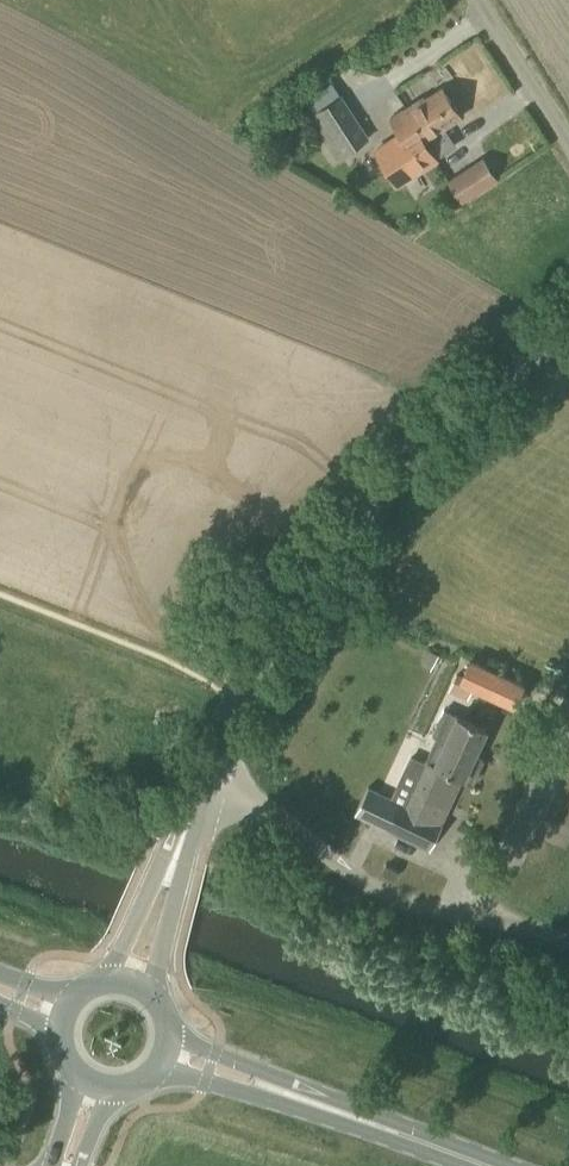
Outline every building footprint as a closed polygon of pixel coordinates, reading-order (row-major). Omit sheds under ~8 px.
[(339,95),(332,84),(306,101),(313,113),(308,116),(336,160),(369,139),(341,94),(339,95)] [(460,116),(442,87),(424,98),(423,97),(390,118),(401,134),(377,149),(398,183),(435,159),(424,143),(443,131),(441,128),(460,116)] [(463,202),(495,179),(480,159),(448,182),(463,202)] [(524,684),(501,674),(469,660),(462,675),(456,672),(449,690),(467,699),(472,689),(515,708),(524,684)] [(473,784),(485,760),(476,755),(487,731),(443,710),(431,735),(436,738),(404,804),(368,787),(356,813),(430,849),(464,780),(473,784)] [(395,879),(398,871),(386,865),(383,873),(395,879)]
